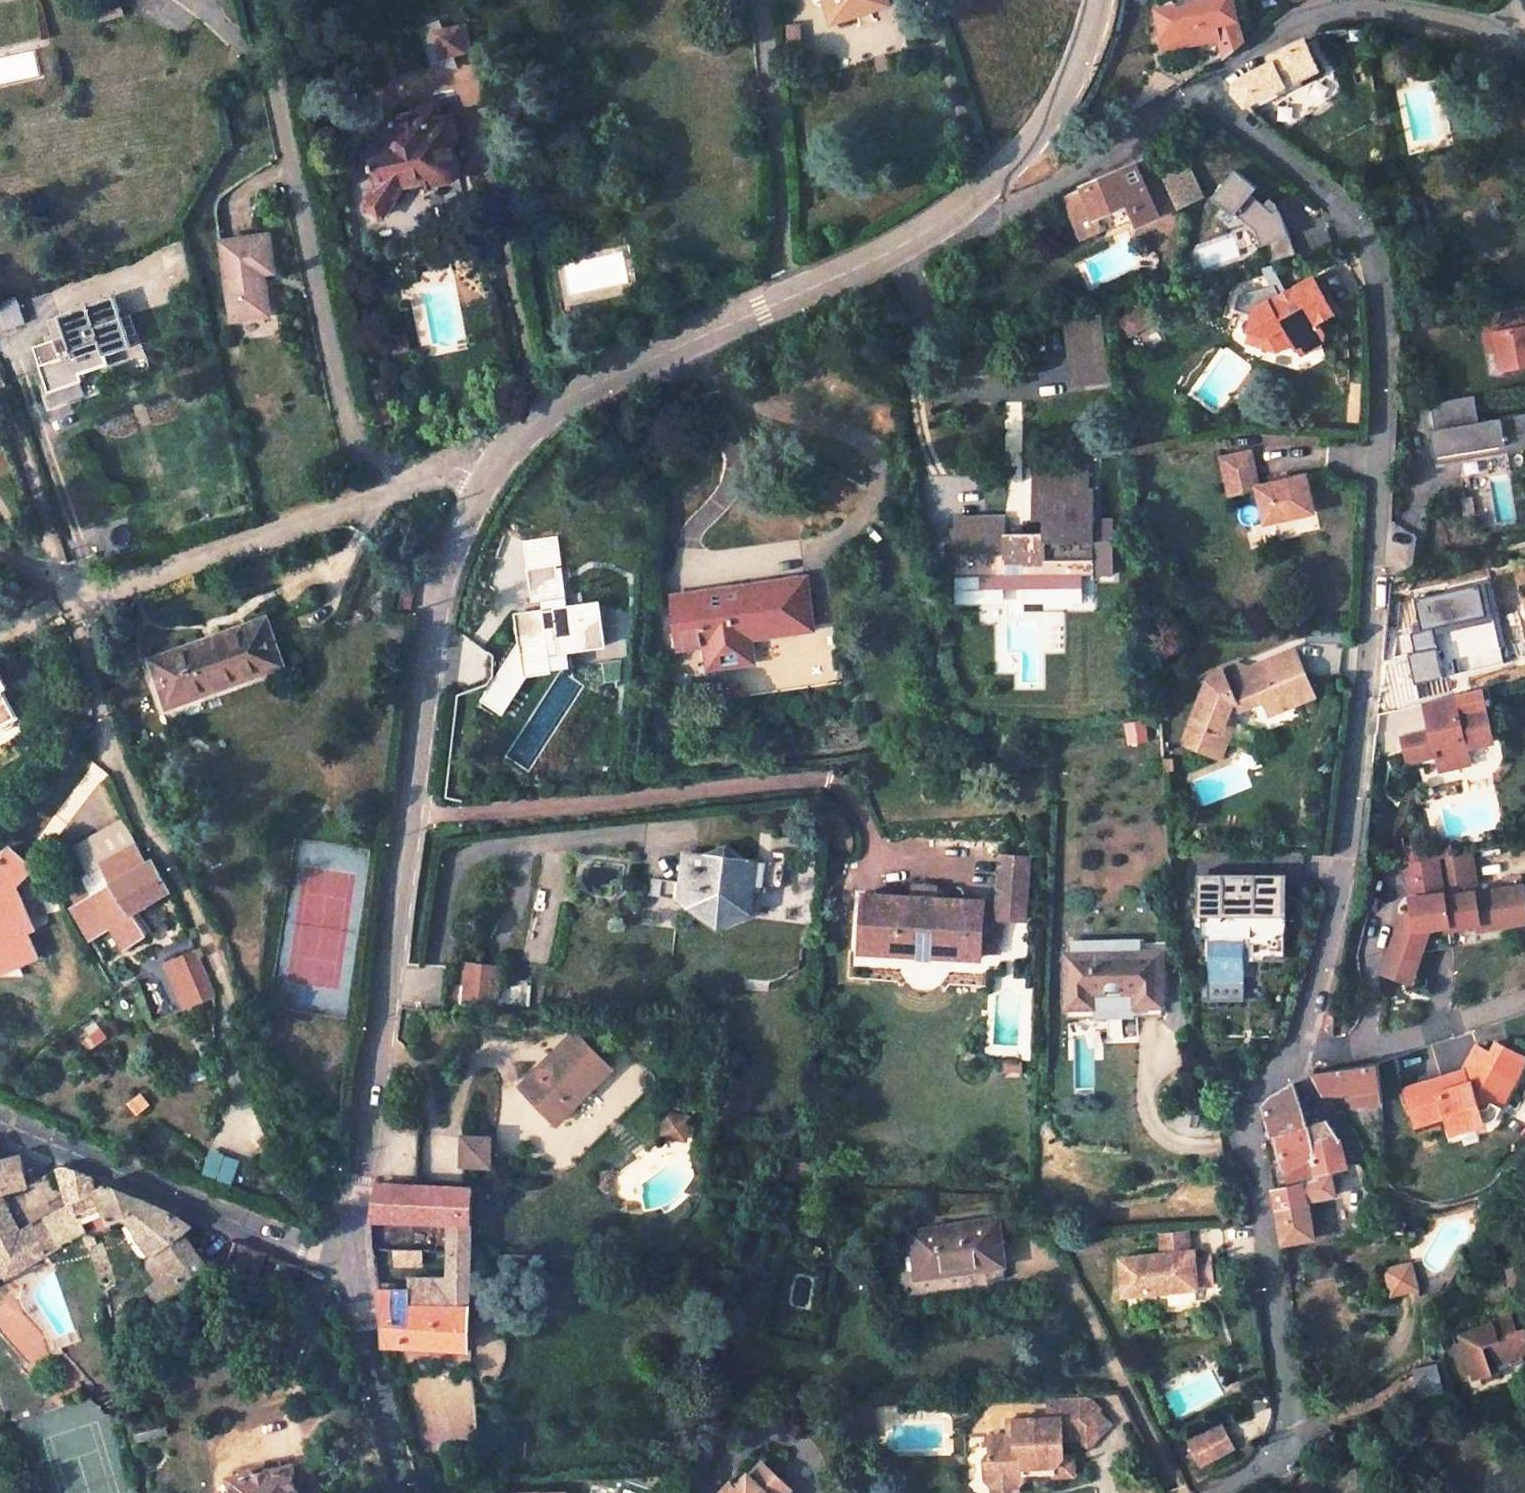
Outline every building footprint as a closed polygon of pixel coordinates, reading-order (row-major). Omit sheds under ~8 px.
[(97,7),(101,21),(122,15),(118,0),(97,7)] [(834,23),(891,5),(889,0),(817,0),(819,5),(828,3),(834,23)] [(1157,7),(1162,34),(1165,47),(1216,35),(1221,60),(1241,44),(1232,0),(1187,0),(1157,7)] [(458,28),(431,33),(438,59),(463,54),(458,28)] [(1246,105),(1318,68),(1305,40),(1270,57),(1273,63),(1248,75),(1236,84),(1235,92),(1246,105)] [(376,188),(364,207),(384,218),(404,188),(425,184),(426,188),(453,182),(460,174),(455,147),(459,141),(454,117),(437,120),(435,108),(371,121),(373,133),(367,136),(376,188)] [(1186,166),(1164,177),(1178,209),(1201,199),(1186,166)] [(1259,187),(1237,169),(1213,198),(1235,216),(1237,214),(1258,230),(1270,269),(1273,268),(1299,261),(1280,210),(1272,212),(1264,205),(1252,195),(1259,187)] [(1062,201),(1080,242),(1098,234),(1093,220),(1129,206),(1135,221),(1137,226),(1156,217),(1134,170),(1131,171),(1093,186),(1062,201)] [(1272,212),(1280,210),(1278,203),(1271,197),(1264,205),(1272,212)] [(1093,220),(1098,234),(1100,237),(1135,221),(1129,206),(1093,220)] [(222,251),(233,328),(272,322),(266,283),(276,281),(270,243),(222,251)] [(1275,285),(1284,300),(1290,296),(1273,268),(1270,269),(1264,270),(1273,286),(1275,285)] [(1294,345),(1297,351),(1307,356),(1323,347),(1325,336),(1319,326),(1335,317),(1315,281),(1290,296),(1284,300),(1275,285),(1273,286),(1239,295),(1235,309),(1258,315),(1250,330),(1270,339),(1279,354),(1294,345)] [(28,323),(19,296),(0,304),(0,333),(28,323)] [(48,344),(63,390),(97,378),(95,372),(112,367),(109,356),(131,348),(116,299),(62,317),(70,337),(48,344)] [(1145,304),(1119,320),(1130,337),(1155,321),(1145,304)] [(1498,335),(1501,351),(1504,371),(1524,367),(1524,309),(1483,316),(1486,337),(1498,335)] [(1102,312),(1059,318),(1068,386),(1111,380),(1102,312)] [(1250,330),(1247,334),(1248,342),(1254,348),(1279,354),(1270,339),(1250,330)] [(1498,335),(1486,337),(1489,353),(1501,351),(1498,335)] [(1428,403),(1433,430),(1427,431),(1433,464),(1457,460),(1456,453),(1476,450),(1477,457),(1524,449),(1524,414),(1477,423),(1472,396),(1428,403)] [(1258,523),(1306,512),(1298,476),(1251,487),(1242,452),(1214,458),(1222,494),(1250,487),(1258,523)] [(984,527),(954,527),(954,565),(1030,565),(1030,586),(1076,585),(1075,574),(1095,574),(1095,565),(1115,564),(1115,518),(1095,518),(1095,489),(1090,489),(1090,463),(1032,463),(1032,520),(1041,520),(1042,532),(1005,532),(1005,516),(984,516),(984,527)] [(984,516),(954,516),(954,527),(984,527),(984,516)] [(530,570),(557,566),(562,566),(559,540),(526,544),(530,570)] [(1115,564),(1095,565),(1095,574),(1115,574),(1115,564)] [(1030,565),(954,565),(954,575),(999,575),(1000,594),(1030,593),(1030,586),(1030,565)] [(530,570),(534,602),(540,601),(561,598),(557,566),(530,570)] [(561,598),(540,601),(542,612),(568,608),(562,566),(557,566),(561,598)] [(1493,581),(1416,598),(1433,677),(1511,659),(1493,581)] [(802,582),(668,602),(676,650),(707,645),(711,667),(752,660),(748,639),(810,629),(802,582)] [(416,591),(404,589),(401,612),(412,613),(416,591)] [(542,612),(515,615),(519,643),(524,676),(527,675),(551,672),(547,642),(558,640),(560,654),(569,652),(607,647),(600,603),(568,608),(542,612)] [(264,624),(148,662),(165,708),(280,670),(264,624)] [(547,642),(551,672),(571,669),(569,652),(560,654),(558,640),(547,642)] [(524,676),(519,643),(483,701),(503,714),(527,675),(524,676)] [(1207,685),(1184,744),(1221,758),(1231,730),(1235,720),(1238,721),(1239,711),(1234,700),(1251,692),(1263,696),(1274,691),(1281,704),(1313,688),(1292,646),(1244,669),(1243,671),(1230,666),(1212,674),(1215,681),(1207,685)] [(10,727),(15,720),(16,719),(0,688),(0,729),(10,727)] [(1483,692),(1477,693),(1482,712),(1488,711),(1483,692)] [(1482,712),(1477,693),(1461,697),(1466,716),(1482,712)] [(1461,697),(1432,704),(1436,729),(1443,721),(1466,716),(1461,697)] [(1443,721),(1436,729),(1407,736),(1414,762),(1422,760),(1425,759),(1427,768),(1429,774),(1472,764),(1468,749),(1495,743),(1488,711),(1482,712),(1466,716),(1443,721)] [(1414,762),(1405,773),(1429,774),(1427,768),(1425,759),(1422,760),(1414,762)] [(121,818),(71,845),(85,871),(99,864),(132,847),(135,845),(121,818)] [(1450,842),(1435,845),(1437,860),(1453,858),(1450,842)] [(682,883),(650,881),(650,898),(706,902),(722,919),(748,907),(751,882),(786,885),(788,860),(745,857),(730,844),(712,854),(699,854),(698,865),(684,864),(682,883)] [(1435,845),(1417,848),(1420,864),(1437,860),(1435,845)] [(36,951),(4,891),(27,867),(5,847),(0,852),(0,968),(36,951)] [(147,936),(134,911),(171,891),(155,860),(148,863),(145,857),(139,860),(132,847),(99,864),(110,885),(69,907),(87,940),(112,928),(123,949),(147,936)] [(1420,864),(1408,866),(1416,916),(1405,918),(1395,945),(1423,954),(1432,930),(1449,927),(1450,931),(1480,926),(1481,931),(1496,929),(1491,899),(1479,901),(1478,895),(1481,895),(1474,853),(1453,858),(1437,860),(1420,864)] [(1021,860),(996,858),(993,904),(992,920),(997,920),(1018,921),(1021,860)] [(1267,907),(1284,906),(1283,870),(1199,871),(1198,880),(1266,879),(1267,907)] [(1251,958),(1284,958),(1284,906),(1267,907),(1266,879),(1198,880),(1199,911),(1202,911),(1202,937),(1209,937),(1209,939),(1245,939),(1245,937),(1250,937),(1251,958)] [(1524,924),(1524,892),(1524,889),(1481,895),(1478,895),(1479,901),(1491,899),(1496,929),(1524,924)] [(861,896),(857,952),(977,959),(978,939),(980,903),(861,896)] [(996,941),(997,920),(992,920),(993,904),(980,903),(978,939),(996,941)] [(1395,945),(1385,975),(1412,985),(1423,954),(1395,945)] [(166,962),(186,1007),(215,994),(196,949),(166,962)] [(1162,953),(1068,954),(1068,1008),(1095,1007),(1095,994),(1137,994),(1137,1007),(1163,1007),(1162,953)] [(496,963),(461,962),(460,990),(451,989),(450,1005),(494,1007),(496,963)] [(1245,982),(1209,983),(1209,999),(1245,999),(1245,982)] [(614,1069),(577,1033),(523,1088),(560,1124),(614,1069)] [(1407,1082),(1417,1119),(1448,1112),(1452,1128),(1484,1120),(1482,1111),(1481,1107),(1490,1104),(1496,1093),(1501,1083),(1508,1086),(1524,1055),(1496,1040),(1490,1051),(1477,1044),(1470,1057),(1463,1068),(1465,1070),(1439,1077),(1438,1074),(1407,1082)] [(1381,1102),(1376,1063),(1312,1075),(1316,1086),(1325,1094),(1344,1091),(1346,1099),(1352,1098),(1354,1105),(1381,1102)] [(1305,1125),(1294,1082),(1267,1100),(1262,1108),(1271,1135),(1277,1133),(1305,1125)] [(1482,1111),(1484,1120),(1497,1115),(1503,1104),(1508,1086),(1501,1083),(1496,1093),(1490,1104),(1481,1107),(1482,1111)] [(141,1091),(128,1102),(138,1114),(151,1103),(141,1091)] [(691,1116),(666,1112),(662,1138),(687,1141),(691,1116)] [(1305,1125),(1277,1133),(1285,1167),(1291,1185),(1318,1176),(1307,1146),(1336,1136),(1325,1120),(1305,1125)] [(1344,1165),(1336,1136),(1307,1146),(1318,1176),(1291,1185),(1274,1190),(1284,1240),(1313,1236),(1308,1200),(1333,1196),(1329,1170),(1344,1165)] [(491,1138),(463,1137),(462,1166),(490,1167),(491,1138)] [(230,1155),(213,1148),(205,1171),(223,1177),(230,1155)] [(0,1155),(0,1205),(4,1203),(1,1191),(28,1184),(21,1155),(1,1159),(0,1155)] [(250,1163),(236,1157),(227,1179),(241,1185),(250,1163)] [(125,1217),(154,1252),(157,1250),(183,1286),(207,1267),(182,1232),(191,1225),(173,1211),(108,1184),(97,1186),(93,1178),(64,1166),(72,1197),(76,1217),(33,1231),(41,1257),(82,1233),(125,1217)] [(371,1220),(450,1221),(450,1250),(472,1251),(472,1188),(378,1186),(371,1220)] [(0,1205),(0,1277),(2,1279),(41,1257),(33,1231),(76,1217),(72,1197),(55,1204),(58,1212),(49,1218),(50,1220),(23,1234),(4,1203),(0,1205)] [(925,1249),(914,1251),(917,1277),(1003,1264),(997,1220),(923,1231),(925,1249)] [(1185,1230),(1158,1231),(1160,1253),(1118,1255),(1120,1293),(1194,1288),(1214,1286),(1212,1249),(1192,1250),(1187,1251),(1185,1230)] [(911,1233),(914,1251),(925,1249),(923,1231),(911,1233)] [(225,1269),(256,1281),(266,1254),(236,1243),(225,1269)] [(1502,1250),(1514,1288),(1524,1284),(1524,1262),(1520,1245),(1502,1250)] [(394,1249),(393,1264),(421,1265),(421,1250),(394,1249)] [(386,1345),(473,1350),(472,1251),(450,1250),(451,1279),(410,1280),(410,1289),(380,1290),(384,1325),(386,1345)] [(1417,1287),(1411,1261),(1384,1267),(1391,1293),(1417,1287)] [(1452,1336),(1464,1372),(1471,1370),(1474,1376),(1478,1375),(1490,1371),(1488,1364),(1494,1362),(1497,1369),(1524,1359),(1522,1351),(1524,1350),(1524,1334),(1523,1328),(1515,1331),(1510,1316),(1452,1336)] [(1494,1362),(1488,1364),(1490,1371),(1478,1375),(1481,1382),(1500,1375),(1497,1369),(1494,1362)] [(1437,1366),(1413,1368),(1417,1389),(1441,1387),(1437,1366)] [(1104,1409),(1090,1397),(1082,1398),(1099,1414),(1104,1409)] [(1099,1414),(1082,1398),(1048,1398),(1049,1418),(1007,1420),(1008,1435),(989,1436),(990,1452),(984,1459),(985,1479),(993,1486),(1016,1484),(1025,1476),(1024,1468),(1055,1467),(1064,1457),(1063,1440),(1080,1439),(1091,1449),(1112,1426),(1099,1414)] [(167,1438),(164,1422),(136,1428),(139,1443),(167,1438)] [(1196,1437),(1208,1459),(1230,1448),(1218,1425),(1196,1437)] [(1196,1437),(1187,1442),(1199,1464),(1208,1459),(1196,1437)] [(1024,1468),(1025,1476),(1054,1475),(1054,1477),(1075,1475),(1074,1456),(1064,1457),(1055,1467),(1024,1468)] [(784,1491),(789,1486),(762,1459),(748,1474),(745,1472),(725,1492),(786,1492),(784,1491)] [(234,1477),(237,1492),(297,1492),(292,1467),(234,1477)] [(993,1486),(993,1492),(1017,1492),(1016,1484),(993,1486)]
